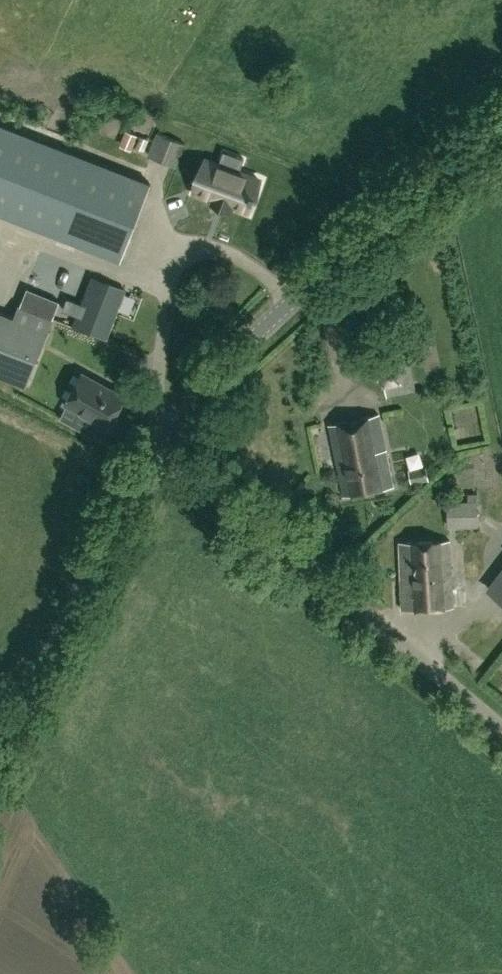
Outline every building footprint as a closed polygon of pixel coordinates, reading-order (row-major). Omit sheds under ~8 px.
[(149,187),(0,128),(0,211),(120,258),(149,187)] [(177,166),(187,143),(157,131),(147,154),(177,166)] [(214,198),(213,202),(232,209),(233,205),(248,210),(253,196),(254,197),(256,192),(255,192),(260,178),(239,171),(244,158),(224,150),(219,163),(207,159),(195,191),(214,198)] [(71,263),(38,250),(14,314),(0,309),(0,375),(25,384),(50,318),(128,350),(150,295),(71,263)] [(414,388),(406,350),(381,355),(383,365),(380,366),(384,384),(387,383),(389,393),(414,388)] [(108,425),(125,395),(83,372),(67,402),(108,425)] [(344,495),(393,485),(378,414),(329,424),(344,495)] [(412,482),(429,479),(427,465),(409,468),(412,482)] [(478,526),(477,500),(455,501),(456,527),(478,526)] [(428,607),(453,606),(449,539),(424,540),(428,607)] [(403,609),(428,607),(424,540),(399,542),(403,609)] [(490,589),(501,598),(501,573),(490,589)]
